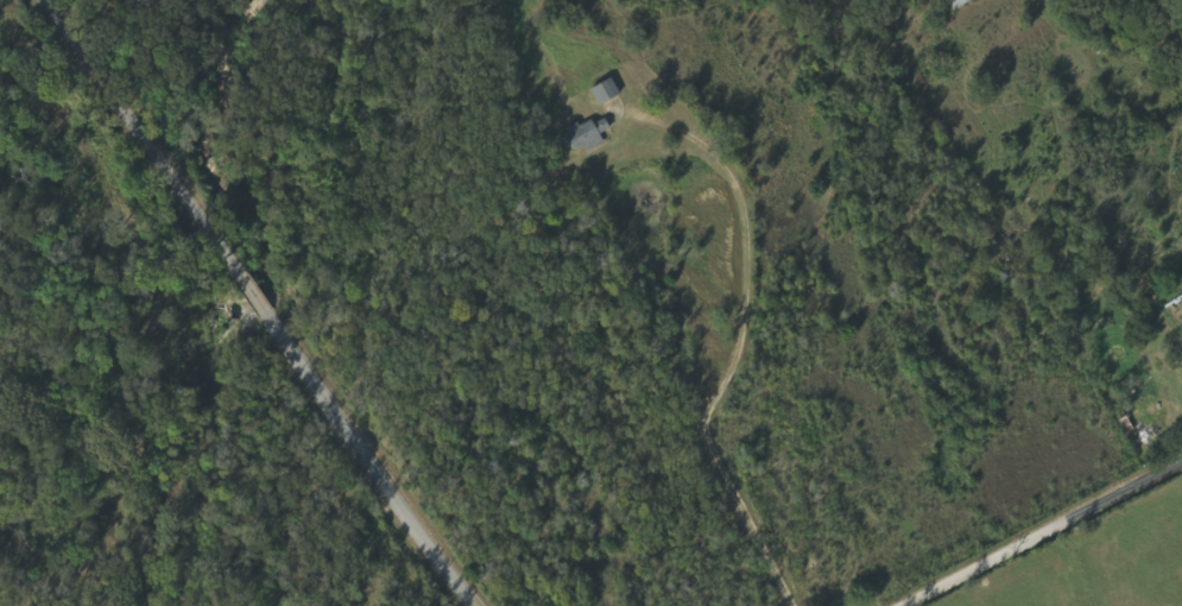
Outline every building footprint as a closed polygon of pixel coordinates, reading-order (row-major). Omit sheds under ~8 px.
[(623,94),(614,78),(593,90),(602,106),(623,94)] [(560,136),(565,147),(573,143),(577,151),(586,147),(589,153),(607,143),(603,135),(613,129),(607,118),(596,124),(593,119),(560,136)]
